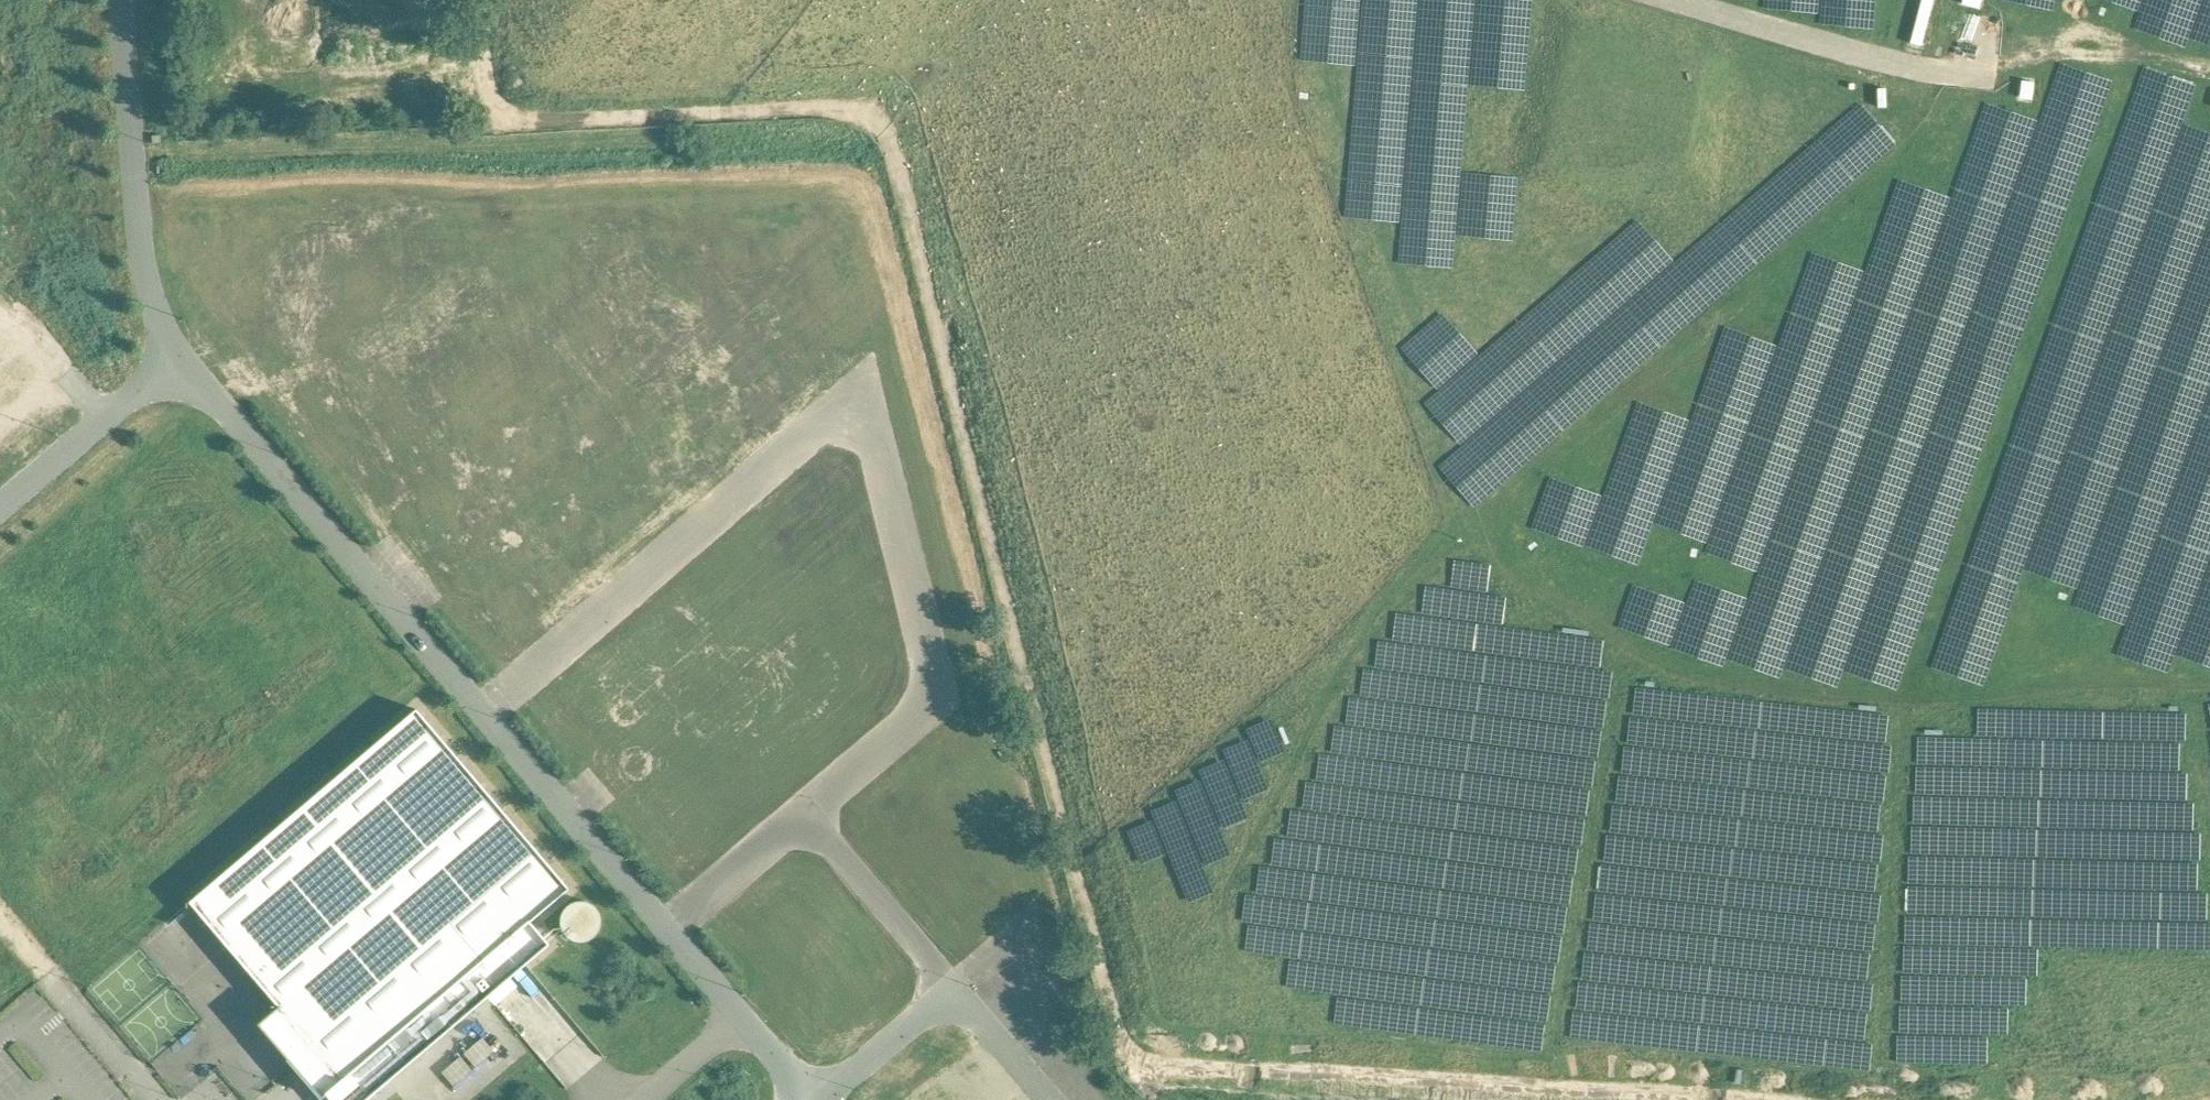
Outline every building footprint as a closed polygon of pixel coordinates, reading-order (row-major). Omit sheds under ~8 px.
[(416,709),(189,901),(284,1012),(268,1026),(332,1099),(365,1099),(549,944),(530,921),(569,888),(416,709)] [(464,1052),(476,1067),(495,1051),(483,1037),(464,1052)] [(472,1070),(460,1055),(442,1071),(453,1085),(472,1070)]
